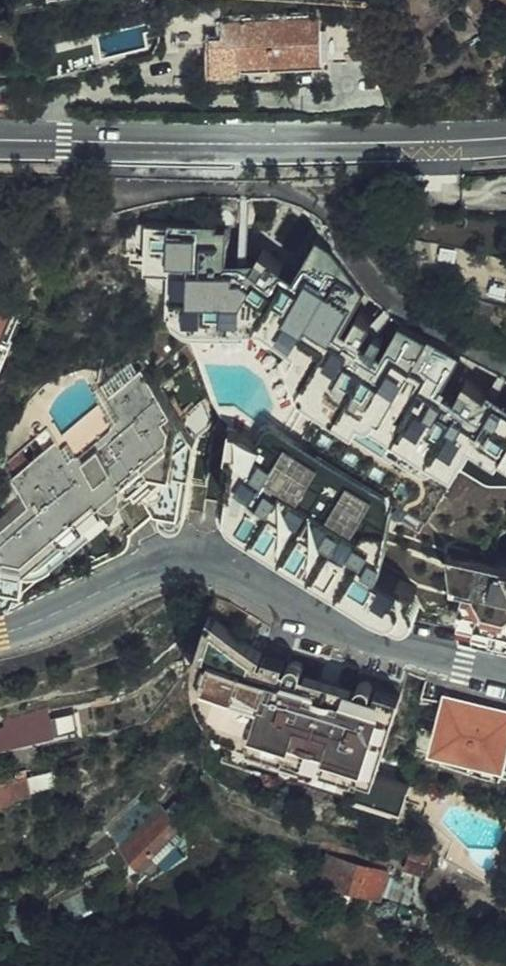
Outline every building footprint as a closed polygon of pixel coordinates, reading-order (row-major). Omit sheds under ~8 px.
[(505,0),(455,0),(449,4),(467,25),(505,0)] [(234,70),(271,67),(319,62),(316,22),(215,30),(216,48),(232,48),(234,70)] [(272,77),(271,67),(234,70),(232,48),(216,48),(204,48),(208,82),(272,77)] [(13,112),(14,96),(0,95),(0,112),(13,112)] [(16,303),(0,299),(0,341),(16,303)] [(25,305),(16,303),(0,341),(0,365),(25,305)] [(189,510),(194,470),(196,443),(142,375),(109,401),(127,424),(75,466),(54,443),(11,478),(30,502),(24,506),(0,526),(0,540),(3,544),(2,548),(0,572),(0,616),(111,562),(114,561),(119,558),(122,555),(126,551),(128,540),(122,540),(116,539),(110,537),(104,534),(99,531),(93,527),(92,526),(111,509),(108,506),(101,496),(107,491),(109,493),(111,493),(114,493),(116,492),(118,491),(119,488),(120,486),(119,483),(119,482),(123,479),(137,493),(141,490),(159,511),(189,510)] [(235,422),(226,506),(396,607),(408,612),(412,613),(415,613),(418,612),(421,610),(423,608),(424,605),(425,602),(425,600),(425,598),(424,596),(423,593),(421,591),(418,589),(424,581),(389,560),(400,488),(281,415),(277,414),(273,414),(269,415),(267,417),(261,428),(253,424),(235,422)] [(30,502),(11,478),(5,483),(24,506),(30,502)] [(101,496),(108,506),(111,509),(92,526),(93,527),(99,531),(104,534),(110,537),(116,539),(122,540),(128,540),(130,540),(160,515),(166,524),(168,525),(172,526),(176,526),(179,525),(182,523),(185,521),(187,518),(188,514),(189,510),(159,511),(141,490),(137,493),(123,479),(119,482),(119,483),(120,486),(119,488),(118,491),(116,492),(114,493),(111,493),(109,493),(107,491),(101,496)] [(464,628),(505,638),(505,556),(449,543),(464,628)] [(301,651),(298,651),(295,652),(293,654),(292,657),(267,649),(267,642),(223,612),(208,659),(222,689),(232,693),(218,740),(222,747),(355,789),(355,787),(406,803),(412,783),(379,773),(404,691),(379,682),(378,676),(376,674),(374,673),(371,672),(369,672),(366,674),(364,675),(363,677),(361,684),(307,667),(310,659),(309,656),(308,654),(305,652),(304,651),(301,651)] [(450,743),(505,757),(505,698),(448,685),(435,740),(450,743)] [(47,712),(6,722),(7,727),(37,720),(49,719),(47,712)] [(0,731),(0,749),(11,746),(32,741),(53,737),(49,719),(37,720),(7,727),(8,729),(0,731)] [(450,743),(449,747),(474,755),(505,763),(505,757),(450,743)] [(40,760),(38,747),(13,751),(15,763),(40,760)] [(9,798),(9,793),(28,791),(27,775),(5,778),(0,778),(0,799),(9,798)] [(139,865),(142,862),(172,833),(183,822),(177,816),(182,811),(180,809),(183,805),(176,798),(166,807),(161,803),(119,846),(139,865)] [(172,833),(142,862),(154,873),(189,850),(172,833)] [(427,874),(436,852),(413,846),(409,868),(427,874)] [(324,875),(382,893),(389,872),(331,854),(324,875)] [(23,947),(37,943),(29,915),(5,921),(10,936),(20,934),(23,947)] [(46,928),(50,939),(78,930),(73,918),(46,928)]
